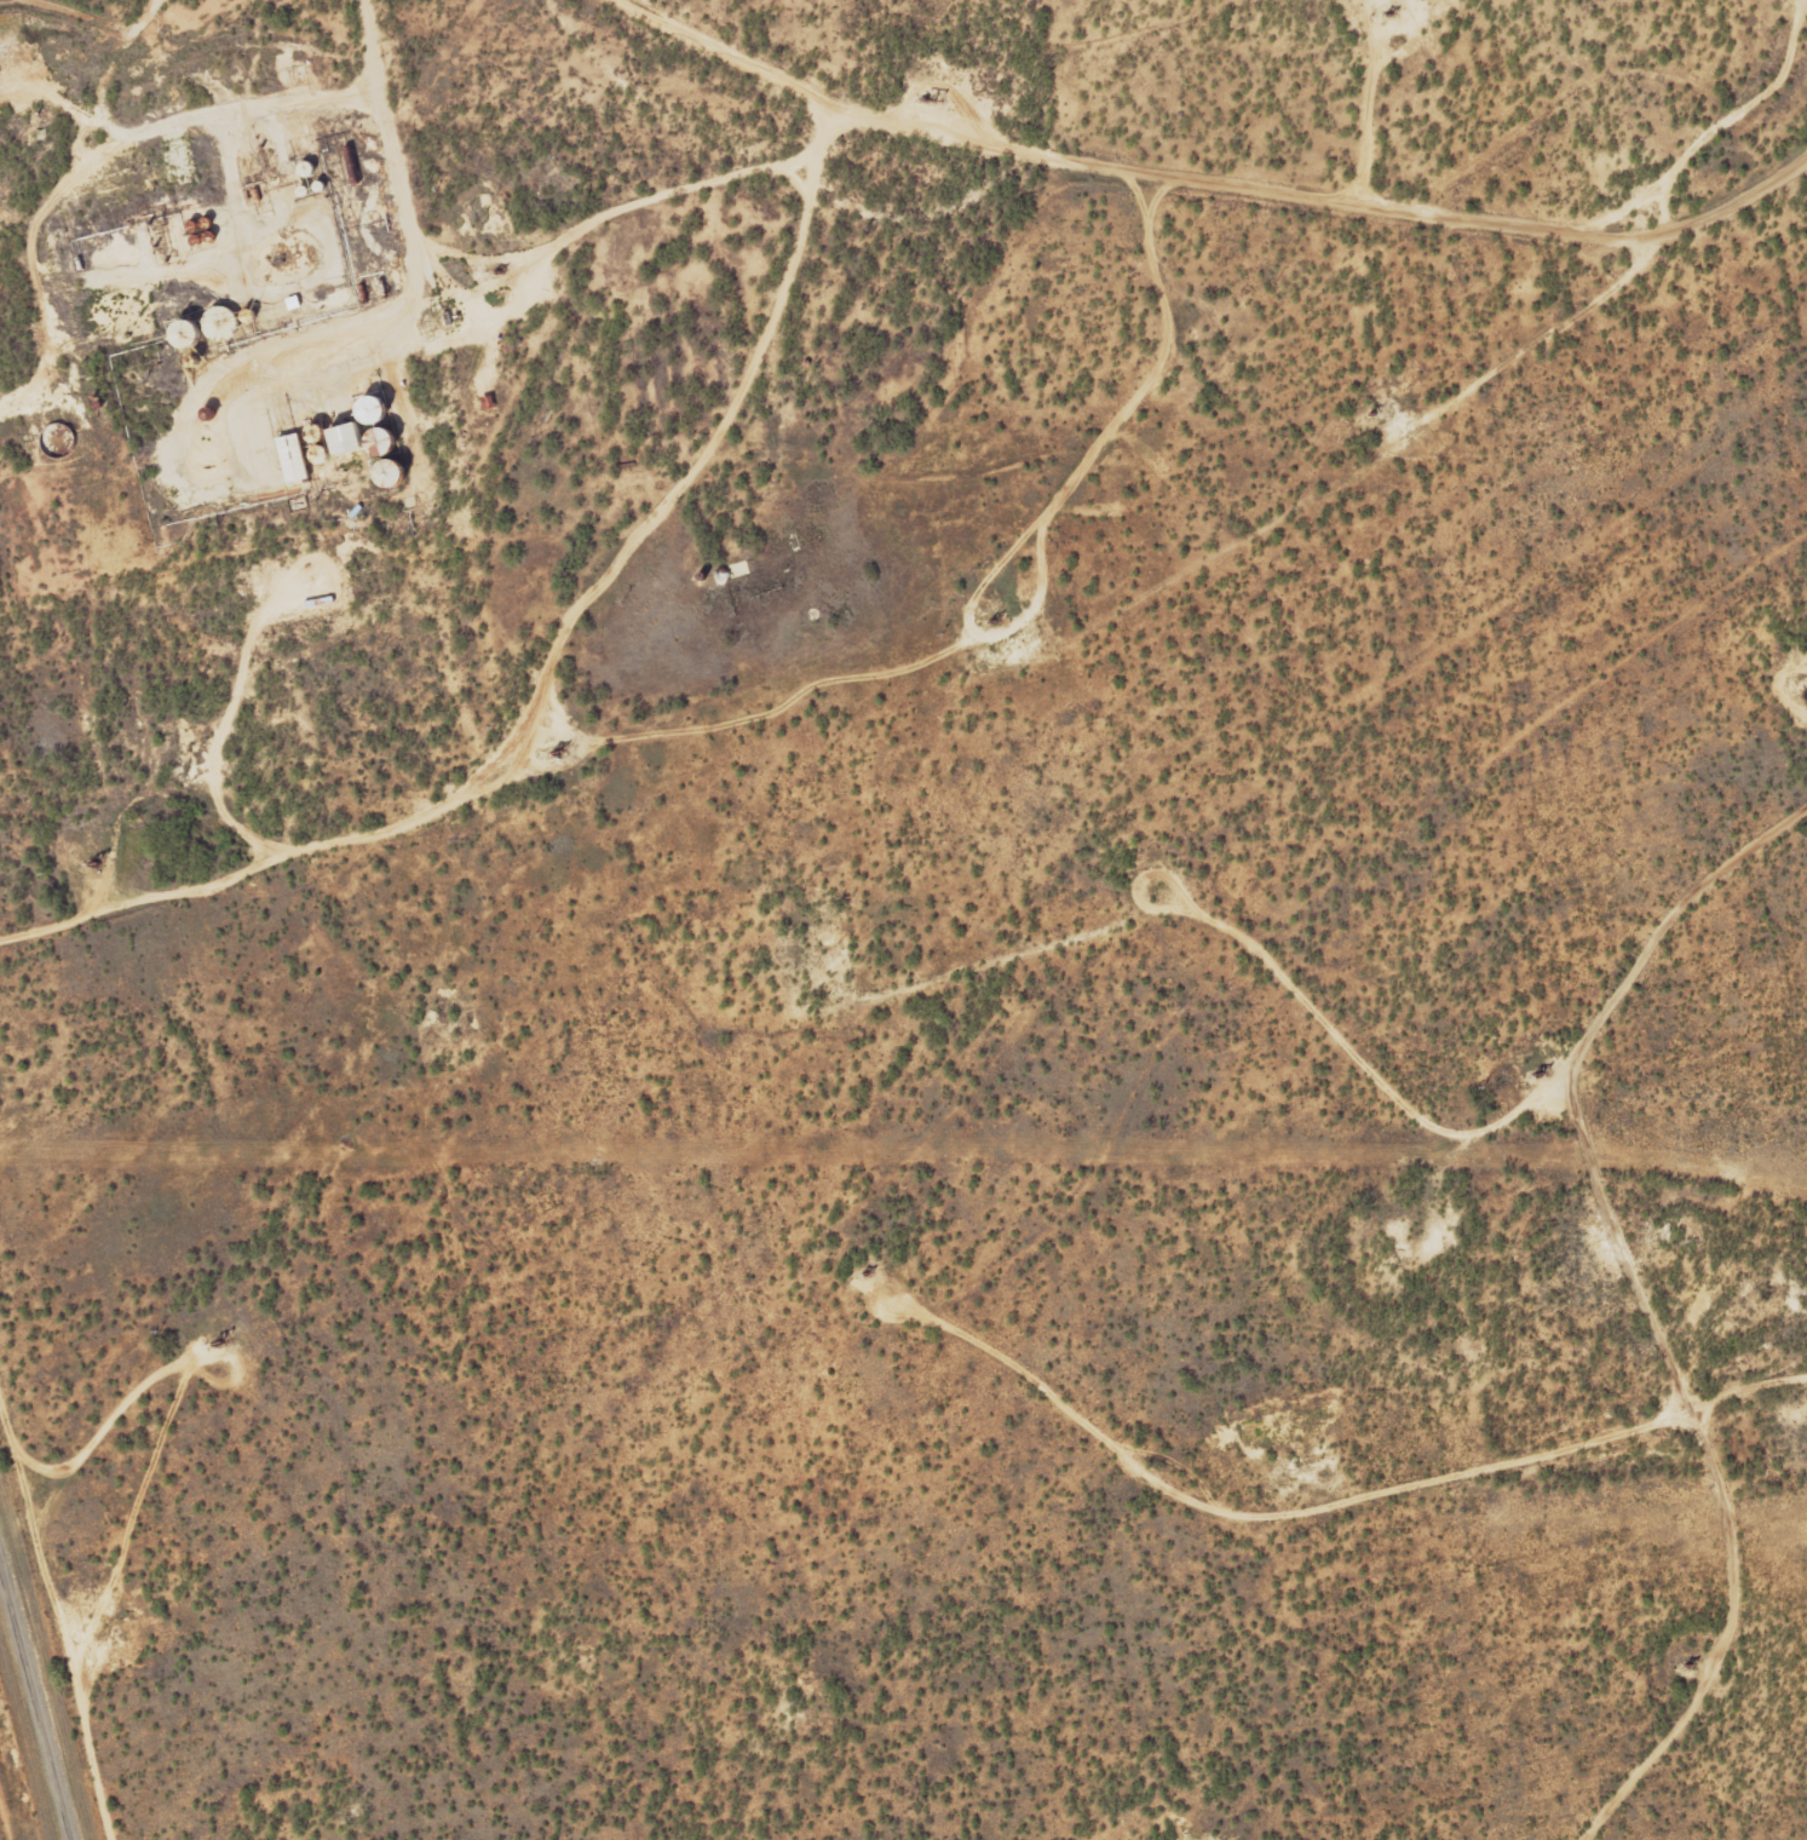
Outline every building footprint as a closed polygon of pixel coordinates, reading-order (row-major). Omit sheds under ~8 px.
[(366,398),(366,423),(384,424),(384,417),(382,417),(383,399),(366,398)] [(335,430),(342,456),(372,449),(365,422),(335,430)] [(310,479),(302,434),(279,438),(287,483),(310,479)] [(378,468),(389,490),(407,481),(396,459),(378,468)]
